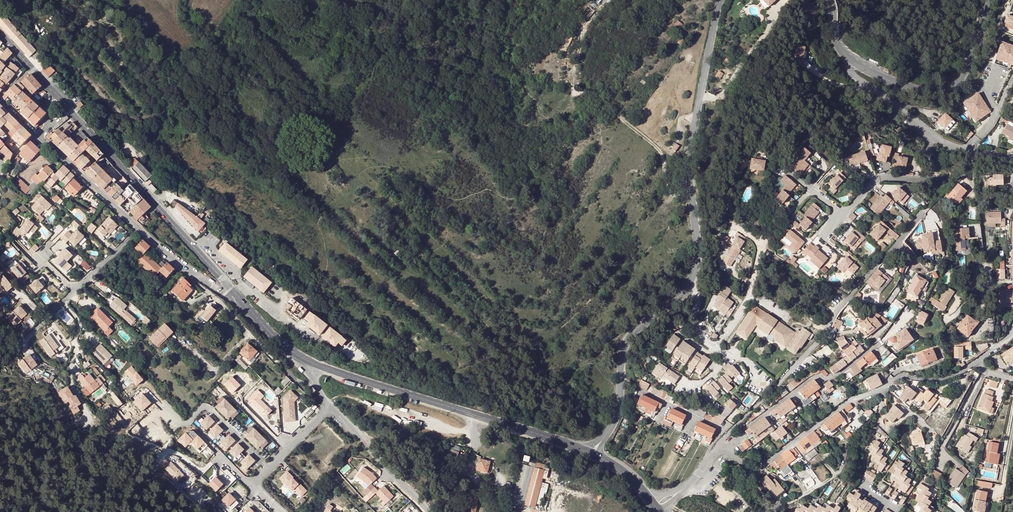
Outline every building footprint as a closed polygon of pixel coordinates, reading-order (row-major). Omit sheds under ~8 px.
[(40,54),(4,15),(0,19),(0,25),(29,57),(33,53),(37,57),(40,54)] [(1007,15),(1005,22),(1012,25),(1012,17),(1007,15)] [(672,30),(676,33),(677,33),(683,24),(678,21),(672,30)] [(564,40),(560,49),(566,51),(569,43),(564,40)] [(1002,42),(996,59),(1008,63),(1007,66),(1011,67),(1011,65),(1012,65),(1012,46),(1002,42)] [(805,48),(797,47),(794,61),(802,63),(805,48)] [(5,62),(12,54),(7,49),(4,51),(3,53),(0,56),(0,62),(3,65),(5,62)] [(11,63),(7,68),(8,69),(14,74),(18,69),(11,63)] [(49,64),(48,64),(42,70),(49,77),(55,71),(49,64)] [(3,73),(1,75),(9,81),(14,74),(8,69),(7,68),(4,72),(3,73)] [(715,76),(719,79),(723,74),(719,71),(715,76)] [(27,89),(32,95),(34,93),(41,87),(32,77),(30,74),(21,82),(27,89)] [(0,77),(0,81),(4,84),(4,83),(6,85),(7,83),(9,81),(1,75),(0,77)] [(2,97),(3,99),(4,100),(8,97),(12,101),(13,102),(16,99),(14,98),(16,95),(17,96),(21,92),(24,88),(19,83),(15,84),(13,86),(4,95),(2,97)] [(13,102),(17,106),(26,96),(21,92),(17,96),(16,95),(14,98),(16,99),(13,102)] [(990,112),(978,94),(963,104),(970,114),(968,116),(970,119),(973,117),(976,122),(990,112)] [(17,106),(20,108),(29,99),(26,96),(17,106)] [(29,99),(20,108),(23,110),(31,101),(29,99)] [(21,113),(27,119),(38,108),(31,101),(23,110),(21,113)] [(38,108),(27,119),(36,127),(38,125),(37,124),(43,117),(46,114),(38,108)] [(18,124),(17,123),(9,115),(7,113),(0,119),(0,123),(2,126),(4,124),(11,131),(18,124)] [(952,121),(944,114),(937,123),(945,129),(952,121)] [(69,125),(66,122),(53,134),(51,132),(47,137),(49,139),(51,138),(54,140),(67,127),(69,125)] [(67,127),(54,140),(52,142),(57,147),(68,136),(71,133),(78,127),(73,122),(69,125),(67,127)] [(16,134),(22,128),(18,124),(11,131),(14,135),(16,134)] [(1003,134),(1009,137),(1012,139),(1012,128),(1007,124),(1003,134)] [(111,132),(119,141),(125,135),(118,127),(115,129),(113,131),(111,132)] [(25,131),(22,128),(16,134),(14,135),(12,138),(16,142),(26,132),(25,131)] [(80,130),(74,136),(81,143),(87,138),(80,130)] [(31,136),(26,132),(16,142),(21,146),(22,144),(31,136)] [(68,136),(57,147),(62,151),(67,156),(80,144),(81,143),(74,136),(71,137),(70,138),(68,136)] [(80,144),(67,156),(73,162),(81,154),(84,151),(85,151),(85,150),(92,144),(89,140),(87,138),(81,143),(80,144)] [(13,154),(4,145),(0,140),(0,151),(4,155),(3,159),(9,162),(11,157),(13,154)] [(22,150),(19,154),(28,162),(29,163),(31,160),(40,150),(38,149),(30,141),(22,150)] [(92,144),(85,150),(97,161),(103,155),(99,151),(92,144)] [(789,166),(799,175),(808,165),(804,161),(810,154),(801,146),(796,151),(799,153),(789,166)] [(891,149),(882,146),(879,156),(878,155),(876,161),(884,163),(885,157),(887,158),(889,158),(891,149)] [(864,153),(848,159),(851,168),(868,162),(864,153)] [(75,164),(77,165),(85,158),(81,154),(73,162),(75,164)] [(96,162),(89,168),(86,171),(84,172),(92,179),(96,175),(103,169),(105,167),(103,164),(101,162),(105,158),(103,155),(97,161),(96,162)] [(767,156),(763,156),(758,155),(753,155),(752,165),(766,167),(767,156)] [(85,158),(77,165),(83,171),(84,172),(86,171),(89,168),(86,165),(89,162),(88,160),(85,158)] [(135,158),(129,163),(130,165),(129,166),(130,167),(144,183),(147,180),(151,183),(155,180),(135,158)] [(908,160),(899,158),(896,169),(905,171),(907,167),(911,168),(912,161),(908,160)] [(115,169),(110,162),(105,167),(103,169),(96,175),(92,179),(103,190),(106,193),(111,188),(112,189),(114,186),(116,184),(123,177),(122,176),(115,169)] [(26,184),(17,176),(16,178),(15,179),(15,180),(15,181),(15,182),(15,183),(15,184),(16,184),(17,186),(26,194),(25,195),(29,198),(37,189),(39,187),(40,187),(44,183),(44,182),(49,176),(52,173),(53,172),(46,166),(38,175),(35,173),(31,178),(34,181),(28,186),(26,184)] [(49,176),(50,176),(52,178),(46,185),(50,188),(58,179),(61,181),(69,172),(65,168),(63,166),(55,175),(52,173),(49,176)] [(74,176),(70,173),(63,181),(66,185),(74,176)] [(787,195),(795,185),(785,176),(779,182),(784,186),(781,190),(782,191),(775,198),(782,204),(788,196),(787,195)] [(828,190),(833,194),(836,191),(834,189),(842,181),(836,176),(828,184),(830,187),(828,190)] [(994,186),(996,186),(1004,186),(1003,176),(993,176),(993,179),(985,180),(986,190),(991,189),(991,188),(994,188),(994,186)] [(123,177),(116,184),(120,189),(124,185),(127,182),(126,180),(123,177)] [(74,180),(65,189),(73,196),(82,188),(74,180)] [(120,189),(116,184),(114,186),(112,189),(107,193),(114,200),(123,191),(130,185),(128,182),(124,185),(120,189)] [(947,197),(955,204),(955,203),(960,197),(961,198),(967,192),(959,184),(947,197)] [(117,203),(120,206),(128,197),(135,191),(132,188),(130,185),(123,191),(114,200),(117,203)] [(94,195),(87,189),(81,196),(81,197),(87,201),(94,195)] [(902,203),(908,195),(901,189),(895,196),(894,195),(891,198),(893,200),(897,204),(900,201),(902,203)] [(135,191),(128,197),(136,205),(143,199),(138,194),(135,191)] [(36,202),(31,207),(39,215),(44,209),(46,211),(51,205),(39,193),(33,199),(36,202)] [(872,207),(880,215),(893,200),(891,198),(888,195),(886,198),(883,195),(872,207)] [(136,205),(128,213),(129,214),(131,212),(137,220),(138,219),(142,216),(149,209),(150,210),(151,209),(146,203),(143,199),(136,205)] [(178,204),(175,206),(198,232),(204,225),(202,224),(203,222),(178,204)] [(806,219),(800,226),(801,227),(806,232),(813,224),(811,223),(819,214),(817,212),(820,209),(814,204),(804,217),(806,219)] [(988,212),(988,224),(1001,224),(1001,226),(1006,226),(1006,219),(1002,219),(1002,212),(988,212)] [(853,215),(849,220),(853,224),(857,218),(853,215)] [(109,234),(117,226),(109,218),(101,226),(97,230),(104,236),(108,232),(109,234)] [(17,227),(12,233),(17,237),(20,234),(22,231),(25,233),(26,234),(34,224),(28,219),(20,229),(17,227)] [(879,226),(871,236),(878,242),(889,229),(880,221),(877,224),(879,226)] [(34,224),(26,234),(30,237),(38,227),(34,224)] [(91,224),(86,231),(91,236),(97,228),(91,224)] [(966,250),(965,239),(964,234),(969,234),(969,229),(955,230),(957,251),(966,250)] [(787,230),(782,236),(793,245),(790,249),(796,255),(805,244),(791,232),(790,233),(787,230)] [(926,232),(927,235),(932,234),(933,242),(940,241),(938,230),(926,232)] [(68,231),(61,239),(66,244),(69,241),(75,247),(84,237),(78,231),(73,236),(68,231)] [(853,234),(846,244),(852,249),(859,239),(863,243),(867,239),(856,231),(853,234)] [(725,245),(729,238),(723,233),(718,241),(725,245)] [(745,238),(737,233),(735,236),(737,237),(732,245),(733,245),(739,249),(744,242),(743,241),(745,238)] [(924,248),(941,246),(941,245),(934,246),(933,242),(932,234),(927,235),(921,236),(922,240),(918,241),(920,249),(924,248)] [(150,247),(142,240),(134,249),(141,255),(136,261),(154,278),(157,274),(160,272),(163,275),(166,278),(174,270),(167,263),(165,265),(161,268),(158,265),(152,260),(145,253),(150,247)] [(248,261),(226,243),(219,252),(241,269),(248,261)] [(739,249),(733,245),(727,256),(734,260),(741,250),(739,249)] [(817,264),(816,266),(820,270),(829,260),(819,252),(820,250),(816,247),(815,248),(811,245),(803,254),(807,257),(808,256),(812,260),(817,264)] [(72,256),(65,248),(58,254),(60,256),(58,258),(55,262),(66,273),(72,267),(66,262),(72,256)] [(734,260),(727,256),(724,259),(732,264),(734,260)] [(847,259),(838,269),(845,274),(848,270),(854,275),(859,268),(855,265),(857,261),(851,256),(849,260),(847,259)] [(91,267),(84,260),(80,264),(87,271),(91,267)] [(8,267),(11,270),(17,264),(15,261),(8,267)] [(17,264),(11,270),(22,283),(29,277),(17,264)] [(252,268),(244,277),(263,294),(272,284),(252,268)] [(870,278),(867,283),(877,292),(880,288),(881,290),(882,289),(890,280),(878,270),(875,273),(870,278)] [(917,297),(921,289),(926,281),(918,276),(919,274),(915,272),(904,289),(917,297)] [(0,279),(0,294),(4,291),(4,290),(11,284),(4,276),(0,279)] [(183,279),(171,291),(182,302),(193,291),(187,285),(188,284),(183,279)] [(37,280),(30,286),(37,293),(43,287),(37,280)] [(723,291),(715,304),(720,308),(718,310),(726,315),(729,317),(733,310),(730,308),(733,303),(727,299),(731,291),(723,286),(721,289),(723,291)] [(889,298),(887,300),(891,303),(900,291),(896,288),(889,298)] [(929,301),(944,311),(947,307),(946,306),(956,292),(949,288),(946,291),(946,290),(938,301),(931,297),(929,301)] [(1001,300),(1006,300),(1006,303),(1012,303),(1012,290),(1000,290),(999,294),(1001,294),(1001,300)] [(117,298),(110,306),(132,325),(136,320),(127,312),(126,312),(125,314),(122,312),(124,310),(127,307),(117,298)] [(209,306),(216,310),(219,305),(212,301),(209,306)] [(20,305),(18,306),(26,314),(27,313),(20,305)] [(18,306),(5,318),(14,327),(20,321),(19,320),(26,314),(18,306)] [(754,306),(736,332),(747,340),(756,326),(759,327),(758,329),(768,336),(770,334),(776,338),(774,340),(785,348),(786,347),(789,349),(789,350),(796,354),(800,347),(801,348),(807,338),(810,340),(813,335),(803,328),(800,332),(797,330),(795,333),(754,306)] [(213,311),(207,307),(199,318),(205,323),(213,311)] [(97,308),(89,317),(105,332),(109,328),(108,327),(112,323),(97,308)] [(726,315),(718,310),(716,314),(723,318),(726,315)] [(928,315),(923,312),(922,311),(917,320),(924,324),(928,315)] [(326,325),(309,312),(304,319),(308,322),(305,325),(309,328),(315,332),(319,335),(326,325)] [(877,319),(873,314),(859,325),(862,328),(861,329),(866,335),(867,334),(874,329),(874,328),(880,323),(877,319)] [(881,316),(877,319),(880,323),(882,325),(887,320),(881,316)] [(968,316),(963,322),(957,329),(959,330),(964,334),(964,335),(968,338),(971,333),(968,330),(975,322),(968,316)] [(843,321),(837,318),(833,326),(839,328),(843,321)] [(976,320),(975,322),(968,330),(971,333),(979,323),(976,320)] [(165,323),(149,339),(157,346),(165,339),(165,338),(167,339),(173,332),(165,323)] [(209,327),(205,331),(205,332),(209,335),(215,328),(211,324),(209,327)] [(109,328),(105,332),(104,333),(108,337),(113,332),(109,328)] [(892,343),(893,343),(894,343),(895,343),(896,342),(900,349),(913,340),(906,329),(894,337),(893,338),(892,339),(891,339),(891,340),(891,341),(891,342),(892,342),(892,343)] [(345,340),(333,331),(331,334),(327,331),(322,337),(334,347),(337,343),(341,346),(345,340)] [(39,341),(45,349),(50,356),(51,357),(54,355),(57,353),(64,348),(52,332),(39,341)] [(770,334),(768,336),(767,338),(773,342),(774,340),(776,338),(770,334)] [(679,340),(673,336),(665,347),(671,352),(679,340)] [(165,339),(157,346),(160,349),(168,341),(165,339)] [(679,358),(688,345),(682,341),(673,354),(679,358)] [(839,346),(847,357),(852,353),(856,349),(855,347),(858,344),(855,341),(849,345),(847,342),(839,346)] [(965,342),(954,342),(954,358),(962,358),(962,349),(971,349),(971,342),(965,342)] [(975,346),(980,352),(988,347),(987,343),(975,346)] [(104,350),(105,350),(100,344),(92,352),(104,365),(112,357),(107,352),(106,352),(104,350)] [(239,353),(249,361),(257,351),(247,344),(239,353)] [(685,362),(694,349),(688,345),(679,358),(685,362)] [(864,351),(861,346),(856,349),(852,353),(856,358),(858,356),(864,351)] [(1001,355),(1007,365),(1012,361),(1012,347),(1001,355)] [(917,355),(921,367),(937,361),(932,349),(917,355)] [(891,353),(888,350),(879,359),(881,362),(891,353)] [(257,351),(249,361),(251,363),(259,354),(257,351)] [(694,368),(702,356),(696,352),(687,366),(692,370),(694,368)] [(871,352),(857,364),(861,369),(867,364),(876,357),(871,352)] [(60,356),(57,358),(60,363),(67,358),(63,353),(60,356)] [(852,353),(847,357),(851,362),(853,360),(856,358),(852,353)] [(238,354),(234,359),(245,370),(248,367),(239,359),(241,357),(238,354)] [(702,355),(702,356),(694,368),(700,373),(709,360),(702,355)] [(18,364),(26,375),(34,370),(38,367),(29,356),(18,364)] [(851,362),(847,357),(835,365),(840,370),(851,362)] [(662,376),(665,378),(671,382),(673,384),(678,376),(658,362),(653,370),(662,376)] [(726,374),(718,381),(726,390),(730,386),(728,384),(732,381),(730,379),(734,376),(735,378),(740,374),(732,365),(731,366),(728,362),(722,367),(725,371),(724,372),(726,374)] [(830,369),(834,374),(840,370),(835,365),(830,369)] [(124,372),(136,385),(142,380),(131,367),(124,372)] [(102,384),(90,369),(78,379),(85,387),(80,391),(86,398),(102,384)] [(848,372),(852,378),(857,375),(853,369),(848,372)] [(662,376),(653,370),(651,372),(660,378),(662,376)] [(715,378),(718,381),(726,374),(724,372),(723,371),(715,378)] [(877,374),(866,380),(871,390),(882,384),(877,374)] [(805,375),(797,381),(799,384),(808,378),(805,375)] [(234,392),(241,385),(232,376),(225,383),(234,392)] [(284,386),(290,380),(287,377),(281,382),(284,386)] [(799,384),(797,381),(795,379),(790,382),(794,388),(799,384)] [(992,380),(989,379),(987,385),(995,387),(997,381),(992,380)] [(647,390),(650,384),(644,381),(641,380),(638,386),(643,389),(647,390)] [(806,385),(813,393),(820,388),(814,380),(806,385)] [(714,381),(706,388),(714,397),(719,392),(717,391),(721,388),(714,381)] [(829,381),(827,382),(824,385),(827,390),(833,385),(830,382),(829,381)] [(786,385),(790,391),(794,388),(790,382),(786,385)] [(806,385),(799,391),(805,399),(809,396),(812,401),(813,400),(817,398),(813,393),(806,385)] [(780,393),(782,397),(788,392),(783,386),(781,388),(782,390),(779,392),(780,393)] [(67,387),(58,392),(63,400),(65,400),(71,410),(80,404),(75,396),(73,396),(67,387)] [(656,387),(653,393),(665,399),(673,403),(675,400),(676,397),(656,387)] [(908,407),(912,403),(920,392),(915,387),(903,402),(908,407)] [(920,392),(912,403),(918,408),(921,404),(920,403),(923,400),(926,402),(923,406),(924,407),(923,408),(927,411),(931,406),(930,405),(935,399),(935,398),(932,396),(933,395),(928,390),(928,389),(927,388),(926,390),(923,394),(921,392),(920,392)] [(935,398),(937,395),(929,388),(928,389),(928,390),(933,395),(932,396),(935,398)] [(263,411),(268,406),(261,399),(264,395),(258,389),(248,399),(262,412),(263,411)] [(983,393),(977,409),(987,412),(991,401),(993,397),(991,397),(993,392),(987,389),(985,394),(983,393)] [(285,421),(295,420),(294,401),(297,397),(290,390),(283,397),(285,421)] [(780,393),(767,403),(770,407),(772,405),(782,397),(780,393)] [(142,394),(133,402),(142,412),(150,403),(142,394)] [(660,409),(662,404),(642,395),(638,404),(655,412),(657,407),(660,409)] [(944,395),(940,401),(947,406),(951,400),(944,395)] [(228,405),(219,396),(214,402),(217,404),(214,407),(220,413),(228,405)] [(789,398),(781,404),(788,412),(795,407),(789,398)] [(721,408),(714,415),(724,420),(729,413),(736,405),(730,399),(721,408)] [(853,408),(849,403),(844,408),(847,412),(853,408)] [(781,404),(774,410),(780,418),(788,412),(781,404)] [(237,413),(228,405),(220,413),(226,419),(229,416),(231,419),(237,413)] [(884,416),(892,423),(896,418),(898,419),(903,413),(894,405),(884,416)] [(272,410),(268,406),(263,411),(267,415),(272,410)] [(865,412),(869,416),(873,413),(869,408),(865,412)] [(682,425),(686,416),(671,409),(667,417),(664,415),(661,422),(670,427),(672,423),(680,427),(678,430),(681,431),(683,426),(682,425)] [(838,412),(830,418),(837,426),(845,420),(838,412)] [(201,415),(196,421),(205,429),(212,421),(206,415),(204,418),(201,415)] [(757,423),(763,431),(766,436),(770,433),(767,428),(770,425),(764,417),(757,423)] [(828,420),(820,426),(824,431),(828,429),(829,432),(837,426),(830,418),(828,420)] [(707,426),(699,421),(694,431),(693,430),(691,435),(694,437),(696,432),(707,437),(711,439),(716,430),(707,426)] [(753,425),(749,429),(752,432),(755,437),(763,431),(757,423),(753,425)] [(217,440),(221,435),(219,433),(221,430),(215,424),(207,432),(216,440),(217,440)] [(258,434),(249,425),(244,431),(247,434),(244,436),(250,442),(258,434)] [(781,426),(774,431),(776,434),(780,439),(787,433),(783,428),(781,426)] [(812,445),(813,445),(820,439),(818,438),(822,435),(818,430),(814,432),(813,431),(810,433),(806,437),(812,445)] [(187,431),(178,440),(185,447),(189,443),(192,443),(197,449),(204,442),(193,432),(187,431)] [(920,432),(911,435),(914,444),(923,441),(920,432)] [(956,446),(965,452),(969,446),(973,440),(975,442),(978,438),(969,432),(966,436),(963,434),(956,446)] [(267,442),(258,434),(250,442),(256,448),(259,445),(261,448),(267,442)] [(221,435),(217,440),(226,448),(233,440),(227,435),(225,437),(222,435),(221,435)] [(750,437),(738,446),(742,452),(751,445),(754,443),(750,437)] [(802,453),(805,451),(811,446),(812,445),(806,437),(798,442),(799,444),(796,446),(801,453),(802,453)] [(869,453),(873,456),(879,448),(878,447),(880,443),(876,440),(873,444),(870,442),(867,447),(872,449),(869,453)] [(204,442),(197,449),(207,459),(214,453),(204,442)] [(997,453),(998,444),(989,442),(985,462),(996,464),(997,458),(996,458),(997,453)] [(242,449),(236,443),(228,451),(237,460),(242,454),(239,452),(242,449)] [(786,452),(781,455),(787,464),(795,458),(794,457),(797,455),(792,448),(789,451),(789,450),(786,452)] [(817,453),(813,448),(807,453),(804,456),(807,459),(808,458),(809,460),(811,458),(810,457),(812,455),(813,456),(817,453)] [(883,451),(879,448),(873,456),(875,457),(874,459),(872,461),(877,464),(882,456),(881,455),(883,451)] [(245,457),(242,454),(237,460),(246,468),(253,460),(247,454),(245,457)] [(787,464),(781,455),(770,464),(774,470),(778,467),(780,469),(787,464)] [(887,459),(882,456),(877,464),(879,465),(878,466),(876,469),(880,472),(886,464),(884,463),(887,459)] [(169,463),(165,458),(159,464),(163,469),(164,468),(169,463)] [(490,462),(486,461),(482,460),(480,459),(477,470),(488,473),(490,462)] [(893,474),(897,477),(903,469),(901,468),(904,464),(899,461),(897,465),(894,463),(891,467),(896,470),(893,474)] [(184,475),(171,462),(169,463),(164,468),(178,482),(184,475)] [(535,468),(527,466),(522,464),(513,502),(534,507),(535,503),(540,504),(542,496),(538,495),(541,482),(544,467),(547,468),(547,467),(545,466),(545,465),(536,462),(536,464),(535,468)] [(740,477),(745,473),(738,465),(733,469),(740,477)] [(962,465),(957,470),(965,475),(968,472),(962,465)] [(788,474),(790,477),(794,474),(789,467),(779,474),(782,478),(788,474)] [(370,474),(361,469),(355,478),(363,483),(367,487),(375,480),(370,474)] [(903,469),(897,477),(899,478),(898,480),(896,482),(901,485),(906,477),(905,476),(907,472),(903,469)] [(955,469),(946,482),(954,487),(958,480),(960,481),(965,475),(957,470),(955,469)] [(933,470),(931,479),(936,484),(941,474),(933,470)] [(285,472),(279,478),(291,490),(294,488),(301,496),(306,491),(298,482),(297,483),(294,480),(295,479),(289,473),(288,475),(285,472)] [(216,475),(206,485),(214,493),(224,483),(216,475)] [(760,481),(767,489),(768,489),(769,487),(771,489),(775,494),(782,489),(774,479),(771,481),(766,475),(760,481)] [(911,480),(906,477),(901,485),(903,487),(902,488),(900,490),(904,493),(907,489),(910,491),(913,487),(909,484),(911,480)] [(921,491),(920,493),(928,498),(929,497),(933,499),(935,496),(927,491),(931,486),(926,483),(924,486),(920,484),(917,488),(921,491)] [(374,487),(367,494),(370,498),(376,493),(386,504),(394,497),(383,486),(378,491),(374,487)] [(973,511),(978,511),(984,511),(985,507),(984,507),(985,503),(987,492),(977,490),(973,511)] [(853,506),(858,498),(859,497),(860,495),(856,492),(853,496),(849,493),(847,497),(851,500),(850,502),(848,504),(853,506)] [(238,503),(228,493),(221,500),(231,510),(238,503)] [(928,498),(920,493),(917,497),(919,499),(921,500),(920,501),(928,506),(933,499),(929,497),(928,498)] [(468,511),(475,511),(478,499),(471,497),(469,506),(468,505),(467,510),(468,510),(468,511)] [(862,501),(858,498),(853,506),(851,508),(850,510),(853,511),(855,511),(856,511),(862,501)] [(868,502),(863,499),(862,501),(856,511),(857,511),(861,511),(868,502)] [(948,504),(956,511),(962,511),(964,510),(952,500),(948,504)] [(918,511),(930,511),(931,511),(927,508),(928,506),(920,501),(917,505),(921,508),(918,511)] [(872,505),(868,502),(861,511),(867,511),(872,505)] [(328,504),(324,511),(325,511),(331,511),(330,511),(332,507),(328,504)]
